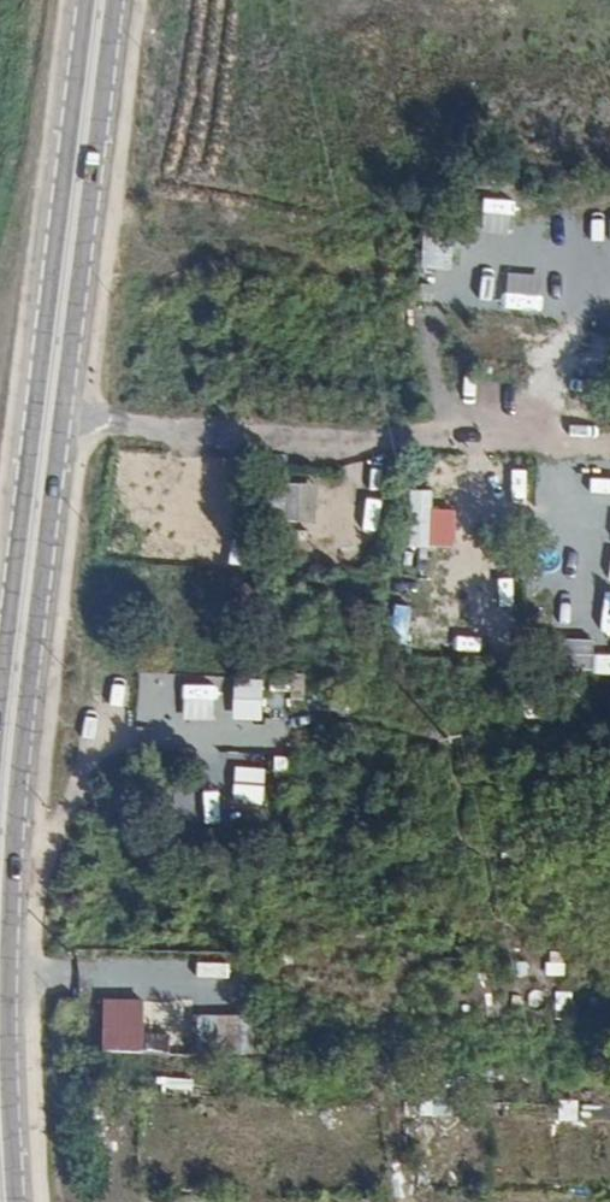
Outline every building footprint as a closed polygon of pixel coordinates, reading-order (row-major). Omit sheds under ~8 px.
[(315,519),(316,485),(290,483),(289,518),(315,519)] [(454,549),(455,511),(431,511),(431,491),(409,491),(408,548),(454,549)] [(185,564),(185,534),(141,534),(141,564),(185,564)] [(406,641),(412,607),(398,604),(392,639),(406,641)] [(598,670),(597,638),(562,639),(563,670),(598,670)] [(263,723),(263,681),(234,680),(234,723),(263,723)] [(287,748),(289,717),(272,716),(270,747),(287,748)] [(235,768),(234,801),(264,802),(265,769),(235,768)] [(141,1053),(143,999),(107,997),(105,1052),(141,1053)] [(253,1056),(254,1016),(196,1015),(195,1055),(253,1056)] [(157,1094),(193,1096),(194,1079),(158,1076),(157,1094)] [(561,1099),(559,1120),(578,1121),(579,1100),(561,1099)]
